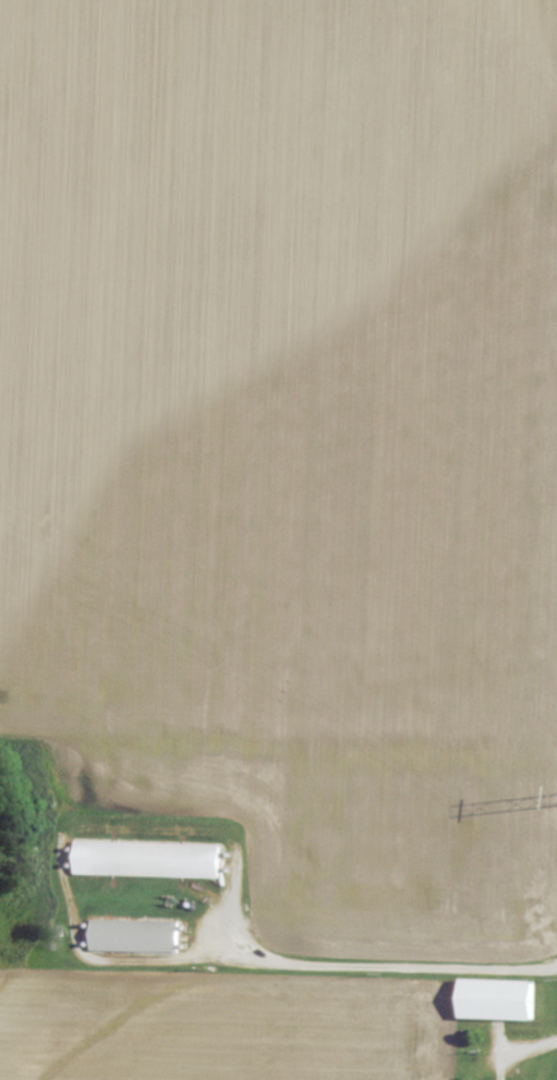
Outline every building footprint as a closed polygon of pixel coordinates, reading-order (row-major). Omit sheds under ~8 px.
[(78,875),(223,880),(224,846),(79,842),(78,875)] [(94,920),(93,952),(181,954),(182,923),(94,920)] [(538,1021),(539,982),(466,981),(466,1020),(538,1021)]
